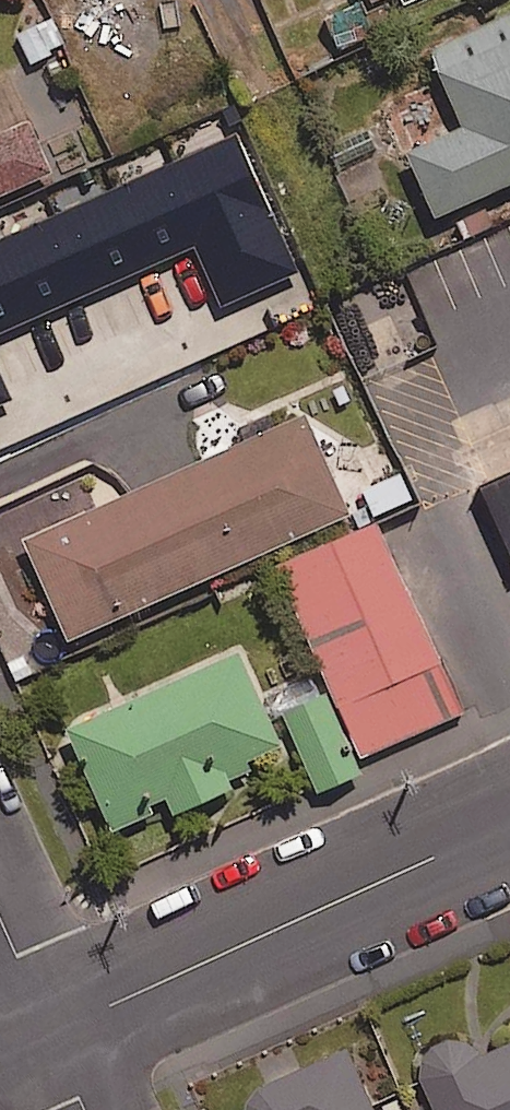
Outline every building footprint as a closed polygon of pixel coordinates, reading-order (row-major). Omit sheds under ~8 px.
[(442,70),(468,127),(413,152),(440,212),(509,181),(509,40),(442,70)] [(55,170),(31,117),(0,132),(0,196),(55,170)] [(0,300),(0,437),(149,370),(124,314),(66,340),(39,282),(0,300)] [(308,413),(25,538),(70,639),(353,514),(308,413)] [(482,484),(509,544),(509,472),(482,484)] [(401,476),(363,493),(376,521),(414,503),(401,476)] [(459,715),(374,527),(277,571),(363,759),(459,715)] [(241,654),(69,728),(111,824),(169,799),(176,814),(237,788),(227,766),(280,743),(241,654)] [(327,695),(282,715),(318,796),(363,775),(327,695)] [(424,1038),(325,1079),(335,1103),(317,1109),(455,1109),(424,1038)]
